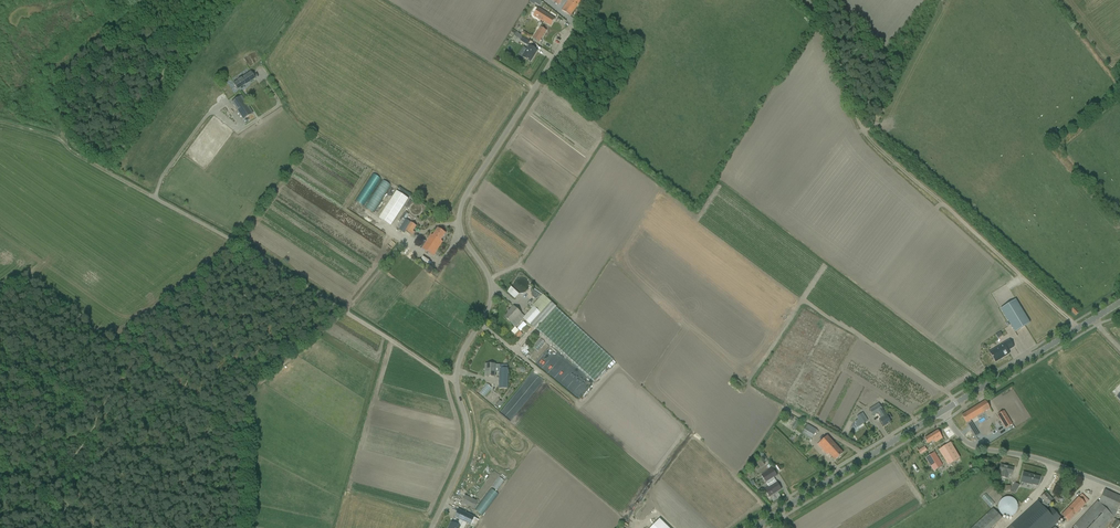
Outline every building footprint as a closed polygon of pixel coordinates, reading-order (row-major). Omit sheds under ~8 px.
[(569,1),(563,11),(570,16),(582,0),(568,0),(569,1)] [(548,17),(538,11),(533,19),(542,25),(543,25),(550,29),(555,22),(548,17)] [(544,30),(541,28),(538,33),(537,33),(536,35),(543,40),(547,32),(545,31),(544,30)] [(516,32),(514,36),(521,40),(520,41),(528,45),(530,41),(529,40),(523,36),(521,35),(516,32)] [(523,32),(521,35),(523,36),(529,40),(531,37),(523,32)] [(529,46),(522,57),(530,62),(537,51),(529,46)] [(233,84),(237,90),(249,82),(250,82),(255,79),(250,72),(233,84)] [(253,113),(241,95),(231,102),(243,120),(253,113)] [(520,165),(518,167),(521,169),(520,171),(537,183),(539,180),(520,165)] [(378,174),(360,201),(367,206),(385,179),(378,174)] [(391,189),(395,185),(390,182),(387,181),(379,192),(378,194),(372,201),(370,207),(375,211),(377,212),(382,205),(384,201),(387,197),(388,194),(391,191),(391,189)] [(379,218),(391,226),(408,199),(397,191),(379,218)] [(397,228),(400,230),(405,233),(406,232),(413,236),(415,232),(413,231),(416,226),(409,221),(403,218),(397,228)] [(422,249),(429,253),(434,256),(442,242),(441,241),(445,233),(438,228),(433,236),(431,235),(422,249)] [(445,260),(440,266),(445,270),(450,264),(445,260)] [(514,295),(520,300),(525,295),(519,290),(514,295)] [(510,311),(505,317),(515,327),(523,318),(534,328),(593,382),(613,360),(556,308),(556,307),(544,295),(525,317),(513,306),(509,311),(510,311)] [(1001,309),(1015,332),(1030,323),(1016,300),(1001,309)] [(1076,316),(1079,313),(1074,308),(1071,311),(1076,316)] [(522,334),(518,330),(511,339),(515,342),(522,334)] [(989,352),(992,356),(995,361),(1002,357),(1002,358),(1009,354),(1008,351),(1014,347),(1009,340),(1004,343),(989,352)] [(528,353),(534,349),(530,344),(524,348),(528,353)] [(637,366),(639,363),(632,359),(631,361),(629,360),(626,365),(636,371),(638,367),(637,366)] [(495,365),(495,364),(485,364),(485,369),(486,369),(486,377),(495,377),(495,372),(499,372),(499,389),(507,389),(508,369),(500,368),(500,365),(495,365)] [(739,390),(744,385),(737,379),(732,384),(739,390)] [(483,393),(489,398),(496,388),(490,383),(483,393)] [(966,423),(990,409),(985,401),(961,416),(966,423)] [(892,418),(889,414),(888,415),(887,414),(886,415),(883,410),(879,403),(869,409),(873,415),(877,413),(882,419),(880,420),(881,422),(884,427),(891,422),(889,420),(892,418)] [(1001,413),(997,415),(1005,429),(1009,426),(1012,424),(1004,411),(1001,413)] [(852,431),(868,421),(862,413),(856,417),(858,420),(855,422),(851,427),(852,429),(851,430),(852,431)] [(811,440),(817,430),(807,425),(802,434),(811,440)] [(984,425),(979,429),(974,431),(978,438),(988,432),(984,425)] [(942,438),(938,431),(924,439),(928,444),(934,440),(935,443),(942,438)] [(843,453),(839,449),(828,436),(818,445),(823,451),(827,455),(829,453),(835,460),(843,453)] [(952,464),(960,458),(950,443),(939,450),(946,462),(949,460),(952,464)] [(933,471),(943,466),(934,452),(925,458),(933,471)] [(999,472),(1001,472),(1000,477),(1007,479),(1008,474),(1012,475),(1013,468),(1001,465),(999,472)] [(765,490),(766,492),(769,497),(770,497),(769,497),(774,494),(781,489),(777,482),(774,478),(777,476),(772,468),(761,475),(769,487),(765,490)] [(1021,482),(1032,485),(1038,486),(1040,477),(1033,476),(1033,475),(1023,472),(1021,482)] [(503,477),(495,486),(501,491),(509,482),(503,477)] [(1119,505),(1119,497),(1105,490),(1099,503),(1097,501),(1093,505),(1072,527),(1104,527),(1114,517),(1119,505)] [(1047,505),(1049,504),(1053,500),(1046,493),(1041,497),(1047,505)] [(462,503),(475,508),(478,502),(465,496),(462,503)] [(998,506),(998,507),(998,508),(998,509),(999,510),(999,511),(1000,513),(1001,514),(1002,515),(1004,516),(1006,517),(1007,517),(1009,517),(1010,517),(1013,516),(1014,515),(1016,513),(1017,512),(1017,511),(1017,510),(1018,509),(1018,508),(1018,506),(1018,505),(1018,504),(1017,503),(1017,502),(1016,500),(1015,500),(1014,499),(1013,498),(1011,498),(1009,497),(1008,497),(1006,497),(1005,497),(1003,498),(1003,499),(1002,499),(1001,499),(1001,500),(1000,501),(999,502),(999,504),(998,504),(998,505),(998,506)] [(1078,498),(1061,515),(1068,522),(1085,504),(1078,498)] [(474,517),(463,512),(458,510),(455,518),(460,520),(471,525),(474,517)] [(979,527),(999,527),(1001,526),(992,516),(979,527)] [(660,519),(651,527),(669,527),(660,519)] [(1112,527),(1116,527),(1119,523),(1119,522),(1117,520),(1111,527),(1112,527)]
